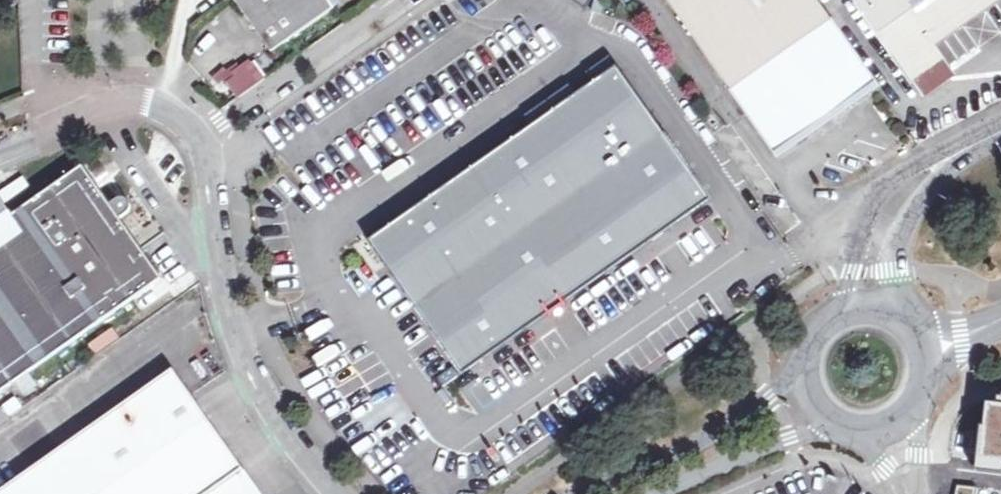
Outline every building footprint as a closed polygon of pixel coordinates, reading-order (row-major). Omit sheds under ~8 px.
[(271,50),(333,6),(328,0),(237,0),(271,50)] [(819,0),(677,0),(776,147),(875,81),(819,0)] [(926,94),(953,75),(934,45),(1000,0),(863,0),(926,94)] [(940,47),(951,65),(966,55),(956,38),(940,47)] [(584,71),(592,81),(615,64),(608,54),(584,71)] [(235,102),(266,79),(250,57),(219,80),(235,102)] [(467,169),(450,181),(451,183),(484,227),(518,273),(546,313),(709,197),(615,64),(592,81),(574,93),(530,124),(467,169)] [(523,114),(530,124),(574,93),(567,83),(523,114)] [(109,198),(108,198),(106,199),(101,202),(79,170),(0,224),(0,388),(154,281),(114,223),(121,219),(121,217),(122,216),(123,214),(124,210),(123,207),(122,204),(121,202),(119,201),(117,199),(114,198),(113,198),(109,198)] [(28,192),(24,181),(0,190),(0,193),(3,201),(28,192)] [(450,181),(367,240),(461,373),(546,313),(518,273),(484,227),(451,183),(450,181)] [(8,218),(0,206),(0,224),(8,218)] [(89,345),(96,356),(119,340),(112,330),(89,345)] [(166,372),(101,416),(0,487),(0,493),(251,493),(166,372)]
